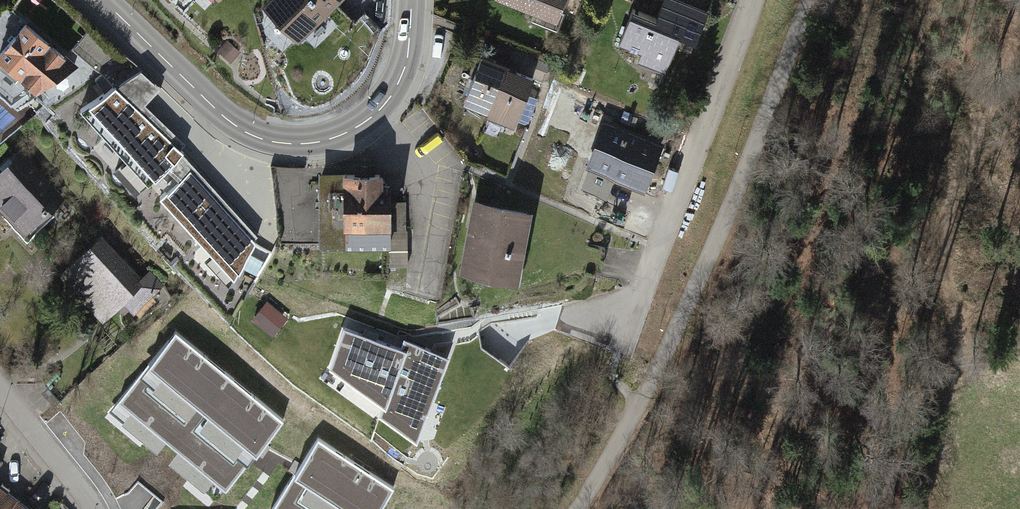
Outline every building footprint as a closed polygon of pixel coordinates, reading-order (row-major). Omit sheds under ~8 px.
[(267,7),(304,45),(351,0),(275,0),(267,7)] [(565,23),(574,0),(502,0),(565,23)] [(638,10),(624,46),(646,55),(641,67),(668,77),(684,36),(704,44),(716,11),(685,0),(669,0),(662,18),(638,10)] [(25,24),(0,53),(0,63),(37,94),(78,67),(25,24)] [(543,81),(486,56),(465,105),(522,130),(543,81)] [(183,153),(116,86),(80,108),(148,186),(183,153)] [(671,145),(608,122),(591,170),(653,192),(671,145)] [(22,154),(0,173),(0,205),(28,237),(66,204),(22,154)] [(356,170),(318,170),(319,180),(319,243),(319,245),(389,244),(390,250),(408,249),(408,230),(406,230),(406,201),(392,201),(392,179),(384,179),(384,170),(375,170),(375,162),(356,162),(356,170)] [(255,242),(190,169),(159,196),(234,278),(255,242)] [(541,212),(479,202),(467,275),(529,285),(541,212)] [(144,279),(104,236),(64,273),(108,320),(129,301),(140,312),(165,289),(151,273),(144,279)] [(288,316),(267,299),(252,319),(273,335),(288,316)] [(402,345),(345,325),(330,362),(382,401),(380,411),(418,436),(449,353),(405,337),(402,345)] [(121,397),(227,485),(259,447),(283,418),(177,330),(121,397)] [(394,484),(318,436),(296,471),(271,508),(378,508),(394,484)] [(24,503),(0,485),(0,508),(20,508),(24,503)]
